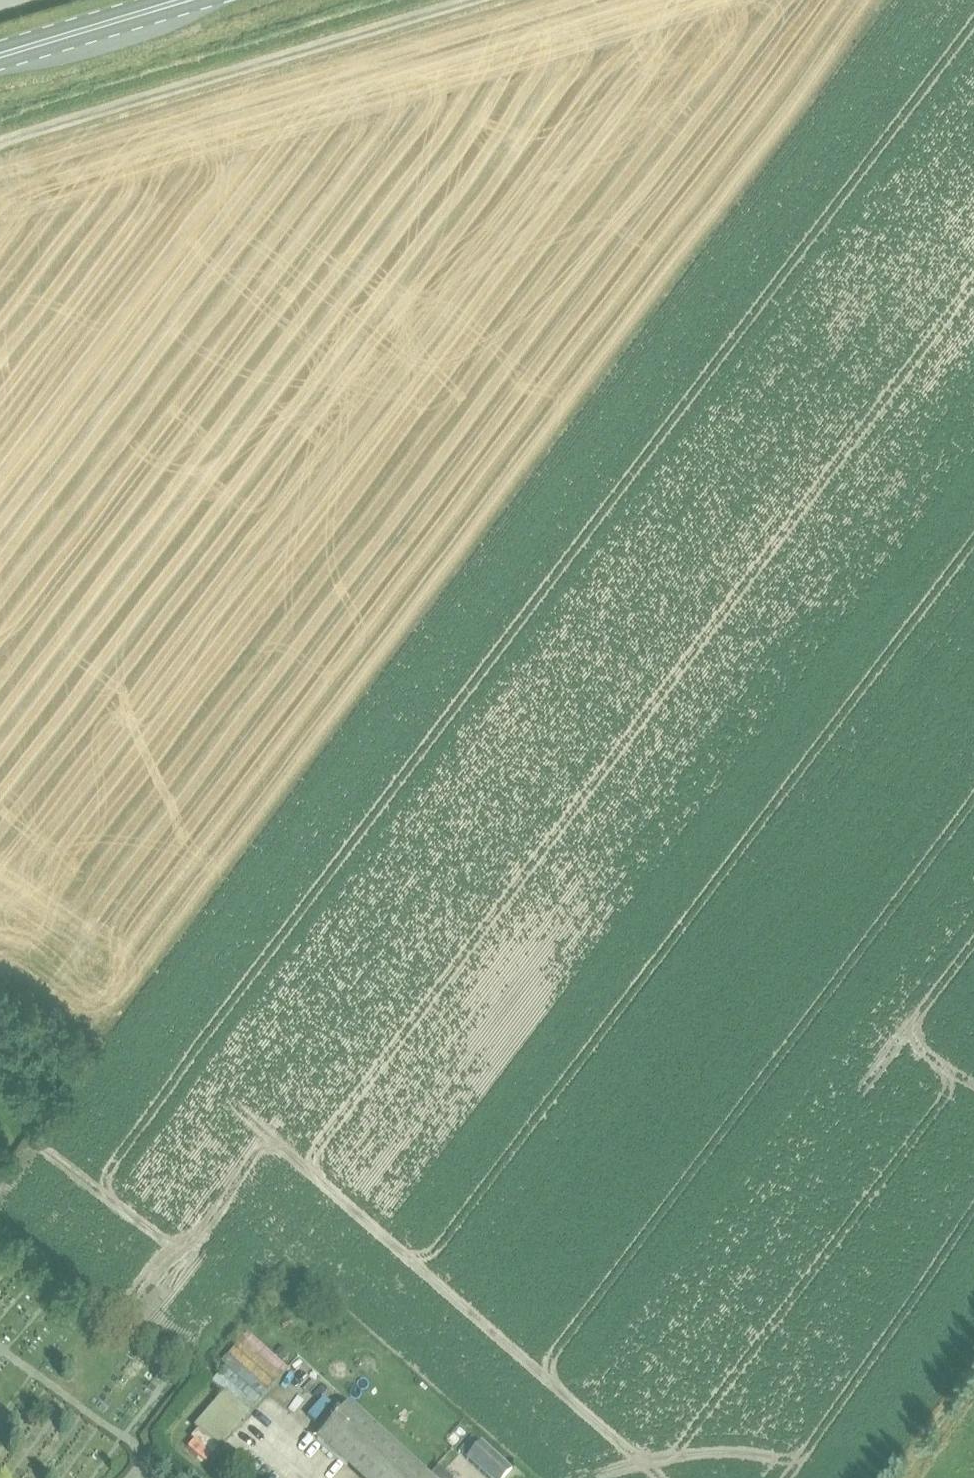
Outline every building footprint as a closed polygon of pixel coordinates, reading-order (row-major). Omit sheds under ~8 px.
[(248,1415),(223,1393),(193,1428),(218,1450),(248,1415)] [(318,1439),(360,1477),(429,1477),(350,1404),(318,1439)] [(487,1477),(506,1477),(511,1473),(471,1437),(458,1452),(487,1477)]
